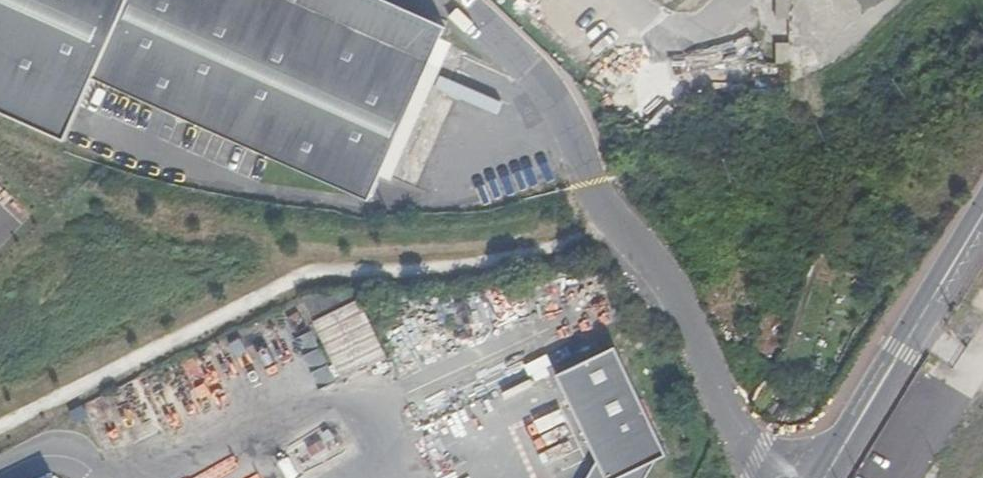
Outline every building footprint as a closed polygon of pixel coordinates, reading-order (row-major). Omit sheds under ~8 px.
[(397,0),(0,0),(0,110),(64,138),(90,77),(369,196),(448,23),(397,0)] [(788,14),(788,0),(775,0),(775,13),(788,14)] [(379,363),(343,291),(295,292),(341,381),(379,363)] [(664,461),(605,333),(560,356),(608,463),(601,477),(656,477),(664,461)]
